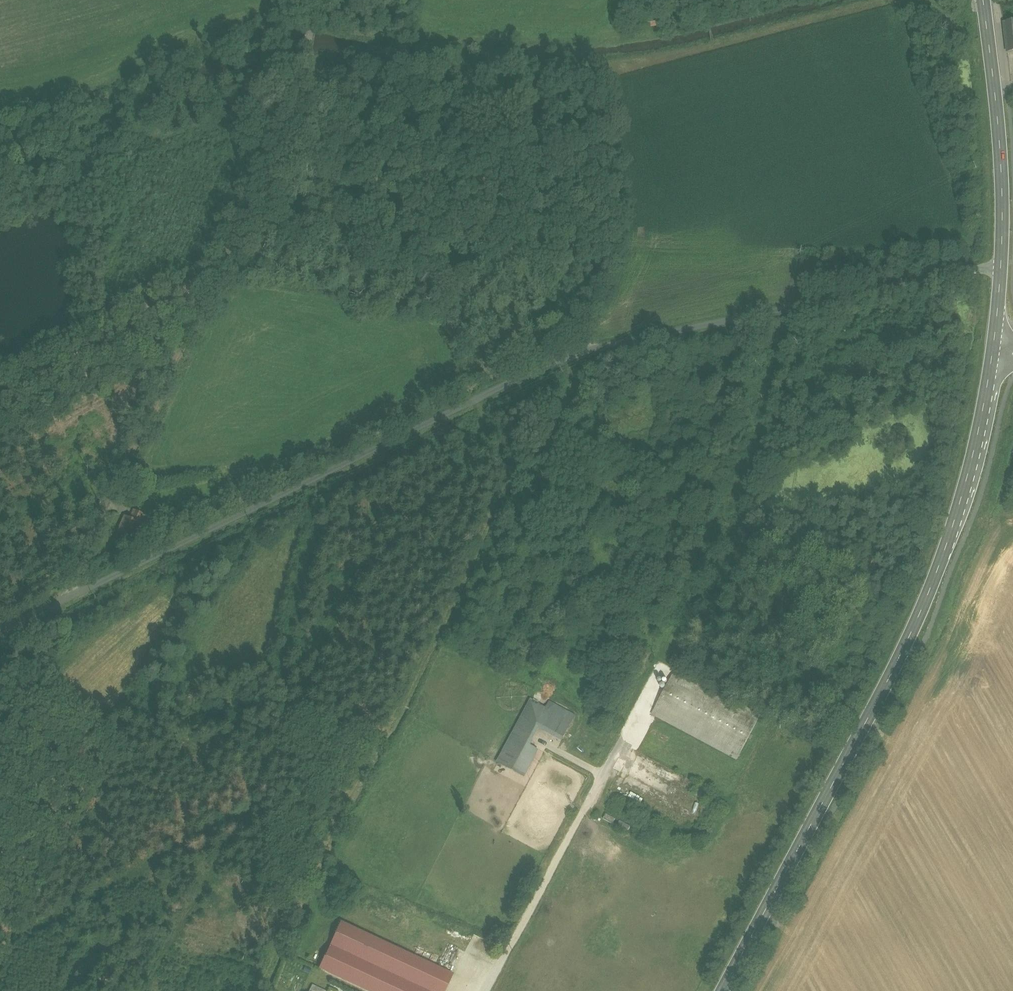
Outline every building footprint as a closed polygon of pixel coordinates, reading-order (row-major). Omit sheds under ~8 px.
[(1005,22),(1009,54),(1012,54),(1012,21),(1005,22)] [(677,670),(653,715),(738,761),(762,717),(763,714),(678,668),(677,670)] [(532,699),(498,761),(525,776),(534,759),(540,749),(531,744),(540,728),(564,740),(577,716),(550,701),(547,707),(532,699)] [(608,814),(605,819),(614,824),(617,819),(608,814)] [(622,820),(619,825),(630,831),(633,826),(622,820)] [(343,920),(325,958),(321,968),(372,990),(408,990),(410,986),(420,990),(445,990),(454,970),(343,920)]
